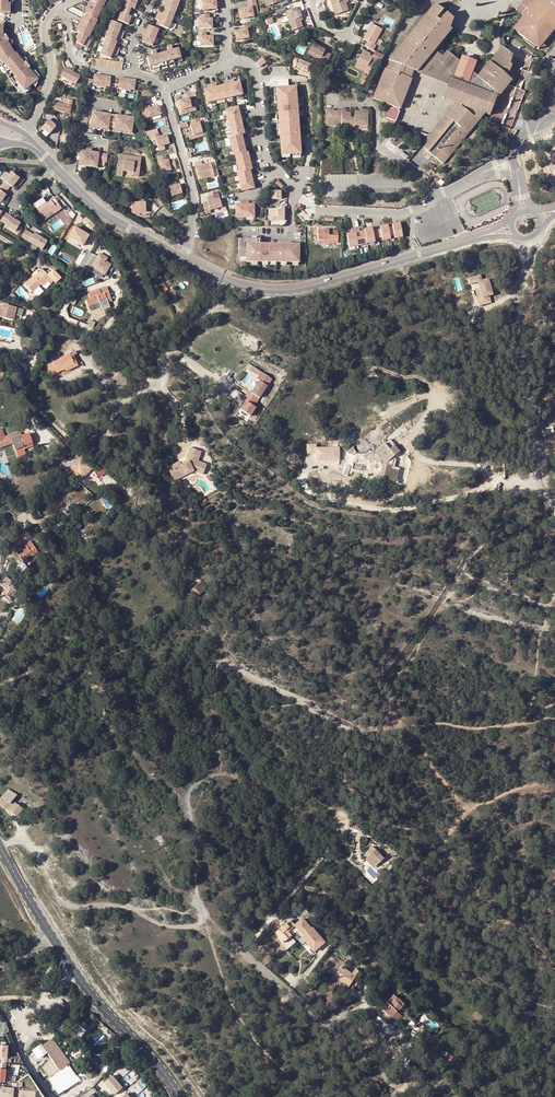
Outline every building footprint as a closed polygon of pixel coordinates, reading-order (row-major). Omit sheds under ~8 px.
[(9,14),(10,0),(0,0),(0,14),(9,14)] [(102,11),(106,2),(103,1),(101,0),(93,0),(90,6),(102,11)] [(138,3),(131,0),(127,0),(125,6),(126,7),(123,14),(122,14),(119,21),(129,25),(132,18),(131,17),(133,10),(135,10),(138,3)] [(180,0),(163,0),(162,3),(166,5),(164,9),(175,14),(180,0)] [(209,0),(201,0),(201,2),(202,2),(203,10),(217,9),(216,0),(212,0),(209,0)] [(256,0),(248,0),(249,7),(238,10),(240,19),(254,16),(253,15),(259,13),(256,0)] [(333,9),(338,7),(340,12),(347,9),(345,3),(344,0),(330,0),(333,9)] [(532,44),(536,47),(541,40),(541,39),(542,38),(542,37),(541,36),(541,35),(540,34),(547,26),(553,31),(554,29),(554,0),(529,0),(519,13),(524,16),(514,29),(526,39),(532,44)] [(516,10),(519,13),(529,0),(525,0),(516,10)] [(404,41),(388,60),(389,61),(414,70),(418,72),(426,61),(434,51),(452,30),(450,29),(446,28),(447,26),(451,27),(451,26),(453,20),(446,14),(445,15),(442,12),(443,11),(435,4),(409,35),(410,36),(405,42),(404,41)] [(87,15),(97,20),(102,11),(90,6),(85,15),(87,15)] [(301,21),(300,18),(302,17),(299,10),(298,11),(296,7),(286,11),(288,15),(286,15),(293,31),(303,27),(301,21)] [(338,7),(333,9),(335,15),(347,10),(347,9),(340,12),(338,7)] [(169,30),(175,14),(164,9),(163,13),(158,12),(155,19),(160,21),(158,26),(169,30)] [(198,19),(198,28),(212,28),(212,19),(210,19),(209,14),(201,15),(202,19),(198,19)] [(87,15),(82,24),(94,30),(99,21),(97,20),(87,15)] [(119,37),(122,39),(125,32),(121,30),(123,26),(112,22),(106,38),(108,38),(117,42),(119,37)] [(81,35),(90,39),(94,30),(82,24),(78,33),(81,35)] [(237,41),(249,38),(248,33),(247,29),(249,28),(248,24),(240,26),(241,30),(235,31),(237,41)] [(369,42),(366,47),(374,51),(377,46),(375,45),(383,29),(373,24),(365,39),(369,42)] [(2,26),(0,26),(0,63),(1,64),(2,64),(15,80),(14,81),(23,92),(27,88),(36,80),(15,54),(14,54),(12,52),(1,34),(2,26)] [(152,47),(159,31),(148,26),(147,31),(142,29),(139,36),(144,38),(142,43),(152,47)] [(536,47),(539,49),(553,31),(547,26),(540,34),(541,35),(541,36),(542,37),(542,38),(541,39),(541,40),(536,47)] [(206,32),(198,32),(198,37),(200,37),(200,41),(200,46),(213,46),(213,36),(206,36),(206,32)] [(89,50),(93,41),(90,39),(81,35),(77,44),(89,50)] [(114,54),(118,55),(121,48),(117,47),(119,42),(117,42),(108,38),(102,54),(113,58),(114,54)] [(504,90),(531,58),(508,39),(504,44),(509,47),(507,50),(510,53),(510,55),(513,55),(510,64),(512,66),(508,77),(510,79),(502,88),(504,90)] [(325,50),(313,44),(309,52),(321,58),(320,60),(326,64),(331,55),(325,52),(325,50)] [(456,102),(421,145),(424,148),(427,146),(430,145),(433,147),(435,145),(438,147),(432,155),(443,164),(480,120),(483,112),(485,113),(493,92),(500,95),(504,90),(502,88),(510,79),(508,77),(512,66),(510,64),(513,55),(510,55),(510,53),(507,50),(509,47),(504,44),(497,52),(499,54),(494,59),(492,58),(477,77),(475,80),(470,78),(472,73),(476,62),(473,61),(470,62),(466,61),(465,57),(462,56),(460,62),(447,52),(442,57),(434,51),(426,61),(462,91),(458,103),(456,102)] [(151,69),(182,59),(181,57),(178,47),(173,49),(171,45),(167,47),(169,51),(158,54),(157,50),(153,51),(154,55),(147,58),(150,67),(151,69)] [(304,54),(306,49),(298,46),(296,52),(304,54)] [(376,61),(380,64),(384,56),(376,52),(373,58),(370,56),(371,54),(364,51),(357,64),(367,70),(366,72),(365,73),(369,75),(376,61)] [(321,58),(309,52),(308,54),(320,60),(321,58)] [(264,57),(257,62),(260,67),(268,62),(264,57)] [(95,58),(94,65),(121,70),(122,62),(95,58)] [(414,70),(389,61),(386,69),(410,79),(414,70)] [(426,61),(418,72),(449,85),(444,98),(456,102),(458,103),(462,91),(426,61)] [(23,92),(14,81),(15,80),(2,64),(1,64),(0,63),(0,70),(11,85),(20,94),(23,94),(24,94),(27,90),(27,88),(23,92)] [(61,78),(69,82),(73,73),(65,69),(61,78)] [(387,102),(387,104),(397,108),(401,109),(412,80),(410,79),(386,69),(384,69),(373,99),(383,103),(383,101),(387,102)] [(77,86),(81,77),(73,73),(69,82),(77,86)] [(93,73),(91,84),(95,84),(95,86),(104,87),(104,86),(108,87),(110,76),(93,73)] [(120,78),(118,88),(122,89),(122,90),(131,92),(131,90),(135,91),(137,81),(120,78)] [(233,80),(229,81),(233,97),(242,95),(239,82),(234,84),(233,80)] [(226,85),(221,87),(224,99),(233,97),(229,81),(225,82),(226,85)] [(215,84),(211,85),(215,101),(224,99),(221,87),(216,88),(215,84)] [(215,101),(211,85),(207,86),(208,90),(203,91),(206,103),(215,101)] [(302,139),(297,85),(277,87),(282,155),(303,154),(302,139)] [(181,109),(182,113),(187,112),(186,108),(192,106),(189,96),(192,95),(191,91),(182,94),(184,98),(178,100),(181,109)] [(493,92),(485,113),(490,115),(497,97),(498,97),(500,95),(493,92)] [(72,106),(73,101),(66,99),(65,105),(56,103),(55,111),(70,114),(72,106)] [(135,112),(136,104),(127,103),(122,102),(121,109),(127,110),(127,111),(135,112)] [(145,110),(147,117),(161,113),(159,105),(150,107),(149,102),(141,104),(143,110),(145,110)] [(226,120),(243,116),(242,112),(240,112),(239,112),(237,107),(235,108),(224,111),(226,120)] [(360,126),(368,127),(368,110),(363,110),(363,112),(363,113),(361,113),(361,112),(355,111),(355,118),(351,118),(351,114),(347,114),(347,112),(347,111),(342,111),(337,111),(337,113),(334,113),(334,111),(334,110),(326,110),(326,123),(334,123),(334,126),(342,126),(350,126),(355,126),(355,125),(361,125),(360,126)] [(98,112),(91,112),(90,125),(108,128),(108,126),(114,127),(113,128),(132,131),(133,117),(127,116),(126,119),(123,119),(124,116),(101,113),(101,116),(98,116),(98,112)] [(226,120),(228,129),(242,125),(241,121),(242,120),(244,120),(243,116),(226,120)] [(201,122),(200,117),(194,119),(195,122),(192,123),(189,124),(191,130),(187,131),(190,138),(194,137),(194,134),(202,132),(199,122),(201,122)] [(56,127),(49,120),(42,128),(49,134),(56,127)] [(242,125),(228,129),(231,138),(241,135),(242,135),(247,134),(246,129),(243,130),(242,125)] [(155,137),(158,146),(169,142),(167,133),(159,135),(158,131),(150,134),(151,138),(155,137)] [(231,138),(229,138),(231,147),(247,143),(246,139),(242,140),(241,135),(231,138)] [(231,147),(233,156),(235,156),(245,153),(244,148),(246,148),(248,147),(247,143),(231,147)] [(435,145),(433,147),(430,145),(427,146),(424,148),(432,155),(438,147),(435,145)] [(106,162),(107,154),(91,152),(91,150),(86,149),(86,151),(80,150),(79,161),(81,161),(81,165),(95,167),(95,163),(97,163),(98,161),(106,162)] [(235,156),(237,164),(253,161),(252,157),(248,157),(247,153),(245,153),(235,156)] [(123,168),(123,171),(133,173),(133,176),(139,177),(140,163),(132,162),(133,156),(119,155),(117,167),(123,168)] [(165,160),(164,155),(157,157),(158,162),(160,161),(162,171),(176,167),(173,157),(166,159),(165,160)] [(194,163),(198,179),(214,176),(210,162),(202,165),(201,161),(194,163)] [(237,164),(239,173),(250,171),(252,170),(251,166),(254,165),(253,161),(237,164)] [(239,183),(255,179),(254,175),(251,176),(250,171),(239,173),(237,174),(239,183)] [(0,185),(7,191),(10,187),(12,188),(19,179),(11,173),(4,182),(3,181),(0,185)] [(255,179),(239,183),(241,192),(254,189),(253,184),(254,184),(257,183),(255,179)] [(176,185),(175,180),(166,183),(167,187),(170,187),(173,195),(183,192),(180,183),(178,184),(176,185)] [(283,199),(283,190),(273,190),(273,199),(283,199)] [(210,213),(209,210),(221,207),(217,193),(208,196),(209,201),(202,203),(206,214),(210,213)] [(58,202),(62,209),(66,206),(61,200),(58,202)] [(43,217),(52,211),(54,214),(62,209),(58,202),(54,205),(51,201),(47,204),(46,203),(37,209),(43,217)] [(146,202),(132,202),(132,212),(146,211),(146,202)] [(240,206),(235,206),(236,219),(245,218),(244,202),(240,202),(240,204),(240,206)] [(249,202),(244,202),(245,218),(254,218),(254,205),(249,205),(249,204),(249,202)] [(284,217),(284,207),(281,207),(281,210),(270,210),(270,217),(270,221),(284,221),(284,217)] [(52,211),(43,217),(45,220),(54,214),(52,211)] [(5,228),(14,234),(19,225),(9,220),(10,218),(6,216),(1,223),(6,226),(5,228)] [(60,218),(50,225),(53,230),(64,223),(60,218)] [(393,227),(389,227),(391,236),(395,235),(395,238),(403,236),(400,223),(392,224),(393,227)] [(380,229),(377,229),(379,238),(383,237),(383,240),(391,239),(391,236),(389,227),(389,225),(380,226),(380,229)] [(359,228),(355,229),(358,245),(367,244),(367,243),(365,231),(360,232),(360,231),(359,228)] [(365,230),(365,231),(367,243),(375,242),(375,239),(379,238),(377,229),(373,230),(372,228),(365,229),(365,230)] [(88,237),(74,229),(68,239),(82,247),(88,237)] [(358,245),(355,229),(351,230),(351,232),(352,234),(347,235),(349,247),(350,250),(359,248),(358,245)] [(329,241),(329,243),(338,243),(338,236),(329,236),(329,230),(318,231),(318,241),(323,241),(329,241)] [(26,231),(21,238),(42,250),(47,242),(34,234),(34,236),(26,231)] [(261,239),(239,239),(239,258),(240,258),(246,258),(246,261),(246,262),(252,262),(257,262),(262,262),(268,262),(270,262),(276,262),(281,262),(286,263),(293,263),(298,263),(299,263),(300,244),(291,244),(291,242),(280,242),(280,244),(277,244),(261,244),(261,239)] [(99,257),(95,254),(86,268),(90,271),(93,267),(105,274),(111,264),(107,261),(109,258),(101,253),(99,257)] [(48,274),(46,273),(43,269),(34,277),(34,276),(25,285),(33,293),(42,285),(43,286),(48,281),(50,283),(53,280),(56,283),(61,278),(52,269),(49,272),(48,274)] [(158,274),(151,281),(151,282),(151,283),(152,284),(153,284),(154,284),(155,284),(160,291),(161,291),(165,287),(166,286),(160,279),(162,278),(158,274)] [(482,281),(480,276),(471,278),(472,284),(477,282),(479,290),(482,298),(477,300),(479,307),(491,303),(489,296),(493,295),(492,292),(491,286),(489,279),(482,281)] [(107,300),(108,302),(108,303),(112,302),(107,287),(88,294),(90,299),(86,301),(89,306),(100,302),(107,300)] [(15,312),(17,313),(17,308),(18,308),(9,306),(9,305),(2,303),(0,311),(0,314),(14,317),(15,312)] [(63,341),(66,336),(57,331),(55,336),(63,341)] [(73,355),(72,353),(60,358),(60,359),(54,362),(50,364),(48,365),(45,366),(50,377),(66,369),(67,371),(78,366),(73,355)] [(260,398),(272,379),(262,372),(257,379),(259,381),(251,393),(260,398)] [(13,443),(15,450),(24,447),(33,444),(30,434),(18,438),(16,433),(9,435),(10,440),(12,440),(13,443)] [(391,479),(400,481),(402,475),(402,473),(403,471),(403,468),(395,466),(396,461),(394,457),(400,451),(394,445),(389,449),(385,444),(378,450),(388,462),(385,475),(392,477),(391,479)] [(317,449),(316,461),(320,461),(320,458),(327,458),(327,461),(339,460),(338,448),(337,448),(330,448),(317,449)] [(168,469),(173,478),(185,473),(186,475),(193,471),(200,473),(203,463),(194,460),(197,451),(190,449),(186,462),(181,465),(180,463),(168,469)] [(70,469),(73,472),(80,479),(84,475),(86,473),(84,472),(91,465),(87,462),(85,463),(80,458),(70,469)] [(84,475),(86,477),(94,468),(91,465),(84,472),(86,473),(84,475)] [(73,472),(70,469),(63,477),(66,479),(73,472)] [(185,473),(173,478),(175,481),(186,475),(185,473)] [(113,488),(108,491),(114,500),(119,497),(113,488)] [(17,552),(24,562),(30,558),(28,554),(36,549),(30,541),(26,543),(26,545),(17,552)] [(30,558),(38,552),(36,549),(28,554),(30,558)] [(1,584),(10,592),(11,594),(9,596),(8,595),(5,598),(11,603),(16,596),(18,597),(22,593),(12,585),(14,583),(7,577),(1,584)] [(199,596),(209,588),(204,581),(193,589),(199,596)] [(18,815),(24,808),(15,803),(13,805),(11,803),(17,795),(8,789),(0,799),(0,804),(9,810),(18,815)] [(384,859),(376,850),(368,858),(373,863),(376,860),(379,863),(384,859)] [(371,865),(374,869),(379,863),(376,860),(373,863),(371,865)] [(284,943),(298,930),(290,921),(275,934),(284,943)] [(359,980),(362,975),(355,970),(352,975),(345,970),(338,980),(350,987),(356,978),(359,980)] [(395,1001),(397,999),(394,996),(388,1003),(391,1005),(395,1001)] [(397,999),(395,1001),(402,1007),(404,1006),(397,999)] [(392,1018),(397,1013),(402,1007),(395,1001),(391,1005),(388,1003),(383,1009),(392,1018)] [(397,1013),(392,1018),(397,1022),(401,1017),(397,1013)] [(74,1032),(71,1034),(70,1033),(69,1032),(68,1032),(66,1031),(65,1033),(59,1027),(57,1029),(62,1035),(73,1046),(87,1031),(84,1028),(87,1025),(84,1022),(74,1032)] [(52,1039),(42,1047),(50,1059),(42,1068),(49,1078),(48,1079),(53,1085),(56,1090),(59,1094),(79,1080),(68,1065),(70,1063),(52,1039)] [(108,1071),(110,1066),(102,1062),(100,1068),(108,1071)] [(20,1073),(20,1064),(11,1065),(12,1074),(20,1073)] [(116,1082),(111,1076),(103,1083),(109,1089),(116,1082)] [(122,1088),(116,1082),(109,1089),(114,1095),(122,1088)] [(0,1088),(0,1090),(0,1096),(12,1096),(13,1089),(0,1088)]
